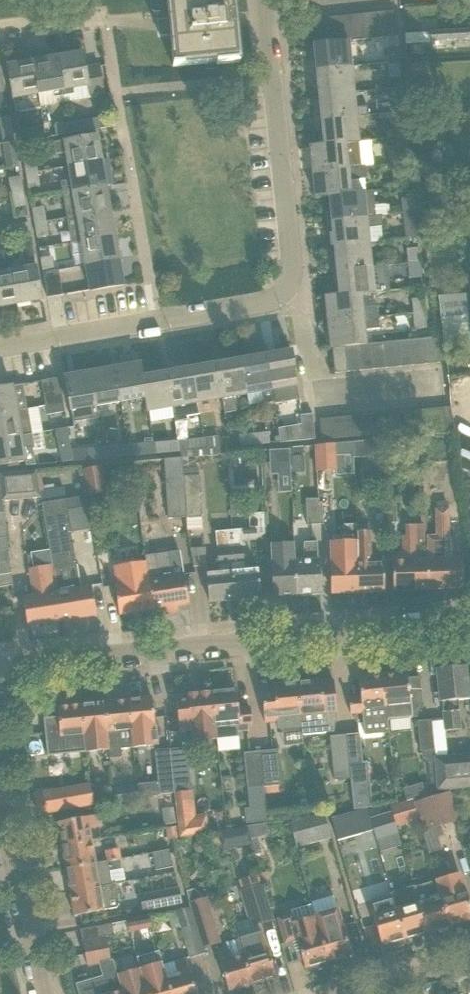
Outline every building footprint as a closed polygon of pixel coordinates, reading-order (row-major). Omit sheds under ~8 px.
[(160,11),(159,0),(150,0),(151,8),(151,9),(152,10),(153,11),(155,12),(156,12),(160,11)] [(159,24),(160,29),(170,28),(174,65),(173,65),(173,67),(216,63),(216,64),(240,62),(233,0),(167,0),(169,23),(159,24)] [(389,37),(397,36),(394,11),(386,12),(389,37)] [(377,38),(389,37),(386,12),(375,13),(377,38)] [(365,39),(377,38),(375,13),(362,14),(365,39)] [(353,41),(365,39),(362,14),(350,15),(353,41)] [(342,42),(349,41),(353,41),(350,15),(339,16),(342,42)] [(330,43),(342,42),(339,16),(326,18),(330,43)] [(316,44),(330,43),(326,18),(313,19),(316,44)] [(428,31),(429,42),(469,39),(469,29),(428,31)] [(314,71),(351,67),(349,41),(342,42),(330,43),(316,44),(314,44),(316,61),(312,61),(314,71)] [(388,64),(398,63),(397,48),(386,49),(388,64)] [(59,56),(47,58),(46,52),(34,54),(33,56),(40,96),(52,94),(53,98),(65,96),(59,56)] [(99,65),(85,68),(83,52),(59,56),(65,96),(73,95),(73,90),(83,89),(84,95),(104,91),(99,65)] [(38,96),(40,96),(33,56),(32,58),(32,60),(7,65),(13,101),(16,100),(18,113),(40,109),(38,96)] [(389,79),(400,78),(398,63),(388,64),(389,79)] [(319,96),(354,92),(351,67),(314,71),(314,80),(317,80),(319,96)] [(367,106),(355,107),(354,92),(319,96),(321,111),(318,111),(319,121),(368,115),(367,106)] [(392,112),(405,111),(403,98),(391,99),(392,112)] [(396,139),(407,137),(405,111),(392,112),(392,113),(387,114),(388,119),(394,118),(396,139)] [(356,117),(368,116),(368,115),(319,121),(320,130),(323,130),(324,145),(345,144),(358,142),(356,117)] [(14,141),(10,117),(0,119),(0,135),(1,144),(14,141)] [(72,134),(85,131),(83,119),(70,122),(72,134)] [(55,137),(72,134),(70,122),(53,125),(55,137)] [(20,143),(35,141),(33,129),(18,131),(20,143)] [(108,158),(102,159),(97,135),(62,141),(63,142),(53,143),(55,155),(64,153),(67,166),(108,159),(108,158)] [(397,164),(410,162),(407,137),(396,139),(397,149),(388,150),(390,164),(397,163),(397,164)] [(6,169),(18,167),(14,141),(1,144),(6,169)] [(365,166),(360,166),(358,142),(345,144),(324,145),(310,146),(313,172),(365,167),(365,166)] [(24,173),(37,171),(34,157),(22,160),(24,173)] [(106,186),(112,185),(108,159),(67,166),(69,181),(59,183),(61,194),(106,187),(106,186)] [(399,178),(412,177),(410,162),(397,164),(399,178)] [(362,181),(367,181),(365,167),(313,172),(315,197),(329,196),(350,194),(365,193),(373,192),(373,191),(363,192),(362,181)] [(27,189),(39,187),(37,171),(24,173),(27,189)] [(20,176),(9,178),(11,193),(22,191),(20,176)] [(65,218),(110,210),(106,187),(61,194),(65,218)] [(14,220),(27,217),(22,191),(11,193),(10,194),(14,220)] [(380,216),(376,216),(373,192),(365,193),(350,194),(329,196),(331,211),(328,211),(329,222),(380,217),(380,216)] [(403,214),(414,213),(413,198),(402,199),(403,214)] [(425,231),(448,230),(446,201),(424,202),(425,231)] [(33,223),(45,221),(43,207),(31,209),(33,223)] [(69,242),(115,235),(110,210),(65,218),(69,242)] [(405,240),(416,239),(414,213),(403,214),(405,240)] [(368,229),(382,228),(380,217),(329,222),(330,230),(333,230),(334,247),(369,244),(368,229)] [(36,239),(48,237),(45,221),(33,223),(36,239)] [(14,238),(30,235),(28,223),(12,226),(14,238)] [(85,265),(119,259),(115,235),(69,242),(69,243),(81,241),(85,265)] [(385,265),(371,266),(369,244),(334,247),(336,261),(333,261),(334,272),(386,267),(385,265)] [(407,265),(419,263),(418,248),(406,249),(407,265)] [(41,272),(54,270),(51,256),(39,258),(41,272)] [(90,291),(123,285),(119,259),(85,265),(90,291)] [(35,265),(34,261),(21,263),(22,268),(10,270),(16,304),(41,300),(35,265)] [(409,279),(421,278),(419,263),(407,265),(409,279)] [(360,294),(388,292),(386,267),(334,272),(335,280),(338,280),(339,295),(360,294)] [(0,271),(0,312),(4,312),(3,306),(16,304),(10,270),(0,271)] [(58,271),(54,271),(54,270),(41,272),(46,298),(62,295),(58,271)] [(361,296),(388,293),(388,292),(360,294),(339,295),(325,297),(328,323),(378,318),(377,306),(362,307),(361,296)] [(469,351),(469,342),(465,295),(438,298),(444,354),(469,351)] [(413,315),(423,313),(422,298),(411,299),(413,315)] [(414,329),(425,328),(423,313),(413,315),(414,329)] [(364,330),(379,328),(378,318),(328,323),(330,348),(332,348),(344,346),(357,345),(365,344),(364,330)] [(439,363),(437,337),(435,338),(422,339),(425,364),(439,363)] [(411,365),(425,364),(422,339),(409,340),(411,365)] [(398,367),(411,365),(409,340),(396,341),(398,367)] [(386,368),(398,367),(396,341),(384,343),(386,368)] [(373,369),(386,368),(384,343),(370,344),(373,369)] [(360,370),(373,369),(370,344),(365,344),(357,345),(360,370)] [(347,372),(360,370),(357,345),(344,346),(347,372)] [(334,373),(347,372),(344,346),(332,348),(334,373)] [(275,351),(266,352),(274,402),(274,404),(300,399),(292,350),(275,353),(275,351)] [(263,404),(274,402),(266,352),(256,354),(257,357),(241,360),(248,396),(261,393),(263,404)] [(241,360),(226,362),(225,359),(215,361),(225,414),(235,412),(233,398),(248,396),(241,360)] [(224,414),(225,414),(215,361),(207,363),(207,365),(191,368),(198,404),(221,400),(224,414)] [(147,398),(143,377),(140,363),(114,367),(121,404),(143,400),(145,413),(149,412),(147,398)] [(96,408),(121,404),(114,367),(90,371),(96,408)] [(191,368),(176,371),(176,368),(166,370),(175,422),(186,420),(185,417),(199,414),(197,404),(198,404),(191,368)] [(174,422),(175,422),(166,370),(154,372),(155,375),(143,377),(147,398),(149,412),(171,409),(174,422)] [(90,371),(64,376),(68,395),(71,412),(73,422),(97,417),(96,408),(90,371)] [(58,377),(40,380),(44,406),(62,403),(58,377)] [(13,387),(13,385),(0,387),(0,416),(27,411),(27,409),(17,411),(13,387)] [(46,416),(64,413),(63,405),(45,408),(46,416)] [(453,432),(450,407),(446,407),(439,408),(442,433),(453,432)] [(442,433),(439,408),(427,409),(430,434),(442,433)] [(430,434),(427,409),(416,410),(418,436),(430,434)] [(418,436),(416,410),(404,411),(407,437),(418,436)] [(31,435),(27,411),(0,416),(0,441),(29,436),(29,435),(31,435)] [(407,437),(404,411),(392,412),(395,438),(407,437)] [(395,438),(392,412),(380,414),(383,439),(384,439),(395,438)] [(302,415),(300,415),(301,424),(303,440),(315,439),(313,420),(313,414),(305,415),(302,415)] [(383,439),(380,414),(368,415),(371,440),(383,439)] [(371,440),(368,415),(356,416),(358,441),(371,440)] [(358,441),(356,416),(344,417),(346,442),(353,442),(358,441)] [(346,442),(344,417),(333,418),(336,443),(346,442)] [(336,443),(333,418),(319,419),(322,445),(334,443),(336,443)] [(67,428),(55,430),(58,448),(61,464),(73,461),(71,451),(70,446),(67,428)] [(256,445),(269,444),(268,433),(254,434),(255,437),(256,445)] [(256,445),(255,437),(254,434),(238,435),(239,447),(256,445)] [(23,461),(24,466),(35,465),(30,435),(29,436),(0,441),(0,465),(23,461)] [(206,456),(220,455),(218,436),(204,437),(204,439),(205,439),(206,456)] [(188,457),(206,456),(205,439),(204,439),(178,441),(179,458),(181,457),(188,457)] [(384,457),(384,439),(383,439),(371,440),(358,441),(353,442),(354,457),(384,457)] [(156,455),(169,453),(167,441),(155,443),(155,444),(156,455)] [(156,455),(155,444),(155,443),(128,445),(130,457),(156,455)] [(322,445),(315,445),(317,470),(336,469),(334,443),(322,445)] [(104,460),(130,457),(128,445),(103,448),(104,460)] [(88,462),(104,460),(103,448),(87,449),(88,462)] [(237,455),(228,455),(228,466),(238,465),(237,455)] [(194,459),(189,460),(188,457),(181,457),(179,458),(186,518),(202,517),(199,468),(195,468),(194,459)] [(167,519),(186,518),(179,458),(163,459),(167,519)] [(87,497),(106,494),(101,467),(82,471),(87,497)] [(40,499),(35,471),(0,474),(0,486),(0,487),(2,500),(2,502),(40,499)] [(319,504),(317,504),(317,499),(305,499),(306,524),(320,524),(319,504)] [(70,533),(66,510),(64,500),(42,503),(50,550),(49,550),(52,564),(61,621),(96,615),(91,585),(79,587),(70,533)] [(462,558),(449,558),(448,507),(434,507),(435,534),(426,535),(425,524),(428,589),(463,588),(462,558)] [(342,550),(331,551),(331,563),(331,572),(332,592),(358,591),(355,524),(342,525),(342,550)] [(383,562),(370,563),(369,524),(355,524),(358,591),(384,590),(383,562)] [(406,537),(402,537),(403,554),(392,555),(393,590),(428,589),(425,524),(406,524),(406,537)] [(258,567),(244,568),(241,530),(232,531),(232,535),(229,536),(230,547),(229,547),(234,598),(260,596),(258,567)] [(229,536),(232,535),(232,531),(215,532),(218,571),(206,572),(209,601),(234,598),(229,547),(230,547),(229,536)] [(293,542),(270,544),(272,595),(296,594),(294,561),(293,542)] [(320,592),(319,572),(317,542),(303,543),(304,560),(294,561),(296,594),(320,592)] [(9,560),(8,548),(0,549),(0,561),(9,560)] [(183,573),(171,575),(168,553),(146,557),(153,609),(164,607),(165,613),(177,611),(176,605),(188,603),(183,573)] [(145,562),(113,567),(116,585),(114,585),(119,614),(153,609),(146,557),(144,557),(145,562)] [(10,572),(9,560),(0,561),(0,574),(10,572)] [(34,595),(22,597),(23,599),(28,626),(61,621),(52,564),(29,568),(34,595)] [(12,585),(10,572),(0,574),(0,587),(12,585)] [(468,700),(466,686),(464,666),(438,668),(442,702),(443,702),(445,731),(460,730),(458,701),(468,700)] [(407,671),(383,674),(386,706),(387,718),(414,715),(421,706),(419,680),(408,681),(407,671)] [(360,696),(349,698),(350,714),(363,713),(364,722),(365,733),(388,731),(387,720),(387,718),(386,706),(383,674),(358,676),(360,696)] [(333,680),(321,681),(321,680),(297,682),(302,735),(334,731),(336,715),(333,680)] [(301,735),(302,735),(297,682),(273,685),(273,686),(261,687),(264,722),(276,721),(277,726),(283,731),(301,729),(301,735)] [(249,708),(238,709),(236,689),(210,691),(216,738),(216,739),(238,737),(238,732),(249,731),(248,724),(251,724),(249,708)] [(191,740),(216,738),(210,691),(187,693),(188,695),(176,697),(179,730),(190,729),(191,740)] [(152,697),(128,699),(131,732),(132,747),(159,745),(157,727),(155,727),(152,697)] [(132,747),(131,732),(127,699),(103,702),(108,749),(109,759),(121,758),(120,748),(132,747)] [(81,704),(86,749),(85,749),(85,751),(86,751),(108,749),(103,702),(81,704)] [(86,749),(81,704),(57,706),(58,716),(43,718),(47,756),(86,752),(86,751),(85,751),(85,749),(86,749)] [(433,758),(434,758),(432,720),(417,721),(419,751),(422,751),(423,761),(433,761),(433,758)] [(359,734),(345,736),(348,766),(349,766),(350,779),(353,807),(371,806),(367,762),(362,762),(359,734)] [(349,766),(348,766),(345,736),(329,737),(334,780),(350,779),(349,766)] [(175,794),(190,793),(186,749),(170,750),(175,792),(175,794)] [(175,794),(175,792),(170,750),(154,751),(158,795),(175,794)] [(277,750),(260,752),(263,787),(278,785),(281,785),(277,750)] [(260,752),(244,753),(248,789),(250,807),(244,808),(246,822),(267,820),(264,795),(263,787),(260,752)] [(469,788),(469,755),(434,758),(433,758),(433,761),(435,790),(469,788)] [(135,785),(121,787),(123,803),(137,801),(135,785)] [(89,787),(53,794),(55,809),(92,803),(89,787)] [(461,789),(449,792),(453,804),(460,802),(463,795),(461,789)] [(112,790),(100,791),(101,800),(113,798),(112,790)] [(421,832),(458,821),(453,804),(449,792),(412,803),(415,812),(421,832)] [(407,802),(390,807),(391,808),(395,825),(403,822),(401,816),(415,812),(412,803),(412,801),(407,802)] [(172,807),(161,809),(164,823),(175,821),(172,807)] [(391,808),(373,814),(381,838),(398,833),(395,825),(391,808)] [(366,809),(330,819),(337,840),(372,830),(366,809)] [(295,848),(330,838),(323,813),(288,823),(295,848)] [(90,829),(102,827),(100,814),(57,822),(62,846),(92,841),(90,829)] [(246,825),(233,828),(236,846),(249,843),(246,825)] [(166,840),(177,838),(175,827),(165,829),(166,840)] [(263,831),(250,835),(256,856),(269,852),(263,831)] [(66,868),(96,863),(92,841),(62,846),(66,868)] [(117,847),(105,850),(107,860),(119,858),(117,847)] [(168,851),(151,854),(155,871),(171,867),(168,851)] [(70,891),(111,883),(107,861),(96,863),(66,868),(70,891)] [(467,900),(459,872),(436,879),(450,926),(469,920),(469,909),(467,900)] [(428,932),(450,926),(436,879),(414,886),(428,932)] [(115,884),(111,885),(111,883),(70,891),(74,915),(116,908),(119,905),(115,884)] [(259,925),(273,920),(262,884),(241,890),(249,919),(233,923),(238,938),(237,938),(251,984),(274,977),(261,932),(259,925)] [(406,889),(391,893),(391,894),(404,939),(428,932),(414,886),(406,889)] [(142,914),(182,907),(178,888),(139,895),(142,914)] [(403,939),(404,939),(391,894),(369,901),(373,916),(382,945),(392,942),(393,947),(396,948),(403,946),(404,943),(403,939)] [(203,949),(220,943),(206,898),(190,904),(203,949)] [(202,949),(203,949),(190,904),(189,904),(190,907),(175,911),(190,959),(204,954),(202,949)] [(327,961),(351,954),(338,910),(315,917),(327,961)] [(315,917),(294,923),(291,914),(277,919),(285,943),(296,940),(304,968),(311,966),(312,968),(314,969),(321,967),(322,965),(322,963),(327,961),(315,917)] [(133,932),(151,928),(148,916),(131,919),(133,932)] [(83,943),(105,938),(113,936),(111,923),(80,929),(83,943)] [(116,974),(105,938),(110,961),(93,964),(98,983),(80,988),(82,993),(122,993),(116,974)] [(93,964),(110,961),(105,938),(83,943),(87,966),(93,964)] [(249,984),(251,984),(237,938),(226,942),(227,945),(215,948),(228,991),(239,987),(241,989),(248,987),(249,984)] [(162,964),(165,976),(166,976),(171,993),(196,993),(186,957),(162,964)] [(139,968),(146,993),(171,993),(166,976),(165,976),(162,964),(161,962),(139,968)] [(139,968),(138,967),(116,974),(122,993),(146,993),(139,968)]
